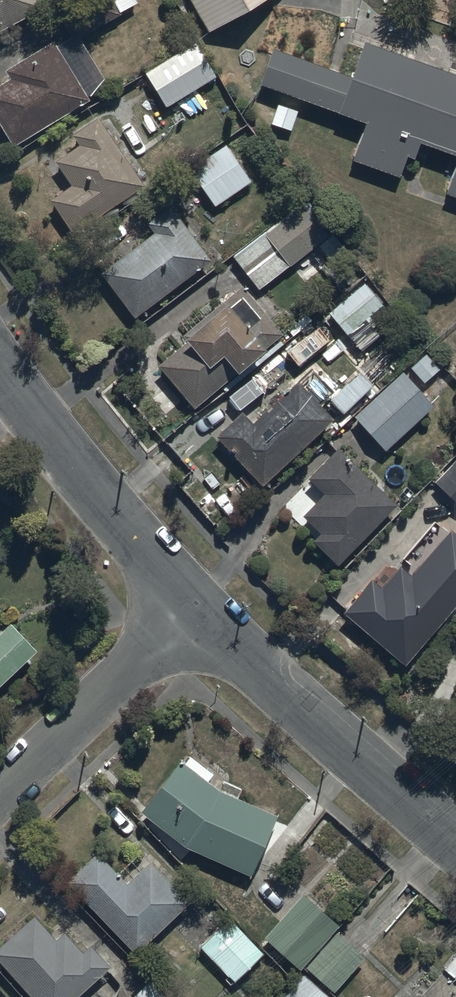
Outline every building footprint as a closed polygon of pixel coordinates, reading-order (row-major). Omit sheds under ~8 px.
[(72,34),(55,44),(53,40),(6,69),(10,77),(0,83),(0,123),(13,145),(89,98),(105,77),(80,37),(121,14),(120,12),(137,2),(136,0),(80,0),(59,11),(72,34)] [(44,6),(41,0),(0,0),(0,30),(44,6)] [(247,0),(192,0),(206,23),(247,0)] [(396,168),(411,128),(455,145),(455,64),(359,29),(346,66),(269,38),(257,73),(334,101),(364,111),(349,151),(396,168)] [(194,42),(144,72),(165,106),(215,76),(194,42)] [(145,185),(97,116),(72,132),(78,143),(55,158),(71,183),(50,196),(74,233),(145,185)] [(252,183),(225,142),(189,166),(216,207),(252,183)] [(442,184),(455,189),(455,146),(442,184)] [(212,259),(170,203),(146,221),(153,230),(100,269),(135,316),(212,259)] [(257,289),(319,243),(330,258),(342,249),(329,231),(325,235),(301,204),(232,255),(257,289)] [(328,312),(345,334),(383,303),(366,282),(328,312)] [(282,332),(241,284),(183,333),(188,338),(158,364),(195,407),(282,332)] [(435,405),(402,370),(353,416),(386,451),(435,405)] [(372,383),(360,371),(331,399),(343,411),(372,383)] [(315,382),(306,390),(296,380),(253,420),(243,410),(217,435),(264,484),(333,419),(317,402),(326,393),(315,382)] [(283,508),(314,537),(312,539),(339,564),(398,502),(338,446),(308,477),(310,479),(283,508)] [(435,479),(455,499),(455,458),(435,479)] [(450,528),(408,577),(398,569),(383,586),(373,577),(343,613),(404,664),(455,602),(455,533),(450,528)] [(37,650),(12,623),(0,634),(0,685),(37,650)] [(213,772),(188,755),(184,761),(180,759),(143,811),(185,847),(250,876),(278,814),(238,796),(241,787),(220,778),(217,786),(208,779),(213,772)] [(189,902),(147,860),(127,880),(97,850),(66,881),(138,953),(189,902)] [(340,925),(302,892),(263,937),(301,969),(305,965),(335,990),(365,956),(335,930),(340,925)] [(33,914),(0,945),(0,962),(32,996),(78,996),(112,966),(91,943),(83,950),(64,930),(55,938),(33,914)] [(264,952),(228,916),(199,945),(235,981),(264,952)] [(303,972),(282,996),(331,996),(303,972)] [(149,980),(132,996),(166,996),(149,980)]
